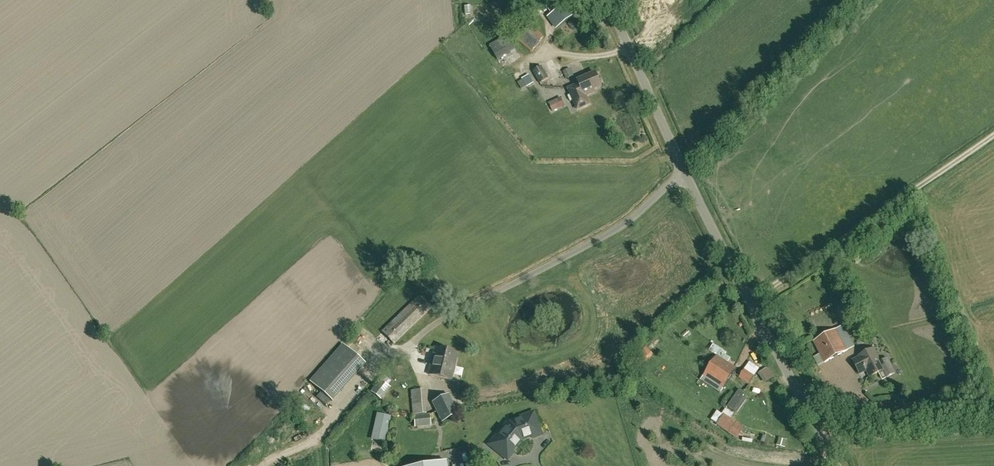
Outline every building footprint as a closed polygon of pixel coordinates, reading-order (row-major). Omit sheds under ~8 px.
[(569,20),(563,9),(549,16),(555,27),(569,20)] [(518,39),(531,51),(545,34),(532,22),(528,27),(518,39)] [(498,60),(515,50),(506,35),(489,45),(498,60)] [(533,72),(540,84),(549,79),(542,67),(533,72)] [(578,81),(579,84),(568,89),(577,110),(589,105),(586,96),(595,92),(594,89),(601,86),(595,73),(578,81)] [(532,74),(519,80),(523,88),(536,83),(532,74)] [(549,102),(552,111),(556,109),(562,107),(558,98),(549,102)] [(394,344),(431,308),(420,296),(382,332),(394,344)] [(847,351),(836,330),(813,342),(820,354),(813,357),(818,366),(847,351)] [(435,347),(433,356),(428,374),(451,380),(458,353),(435,347)] [(637,355),(643,361),(651,353),(646,347),(637,355)] [(863,355),(861,356),(853,360),(860,374),(870,368),(873,375),(878,373),(882,380),(887,378),(886,375),(894,371),(887,358),(881,361),(873,348),(862,354),(863,355)] [(736,369),(727,363),(717,356),(704,376),(723,389),(736,369)] [(749,384),(760,368),(749,361),(738,377),(749,384)] [(370,391),(381,399),(390,387),(380,379),(370,391)] [(416,414),(427,413),(426,395),(431,395),(431,387),(413,389),(414,396),(416,414)] [(733,413),(745,395),(735,388),(723,406),(733,413)] [(431,402),(441,422),(458,413),(448,394),(431,402)] [(501,431),(489,445),(508,460),(515,452),(514,451),(521,441),(531,438),(532,439),(541,436),(533,413),(520,418),(508,422),(507,419),(498,430),(501,431)] [(429,414),(413,416),(414,427),(431,425),(429,414)] [(717,423),(729,432),(735,423),(725,416),(723,415),(717,423)] [(376,418),(370,440),(384,443),(390,421),(376,418)] [(785,447),(786,441),(778,439),(777,445),(785,447)]
